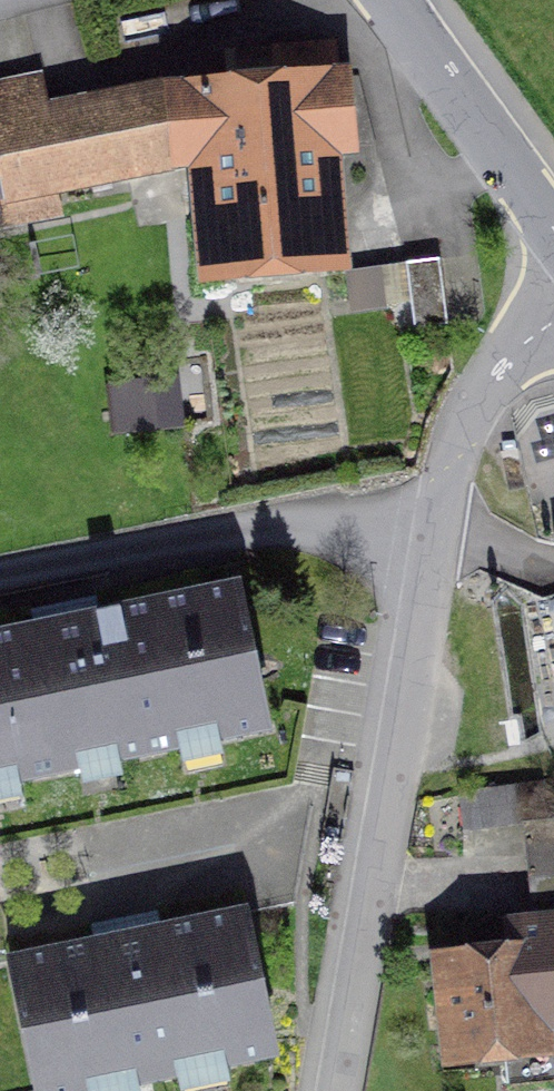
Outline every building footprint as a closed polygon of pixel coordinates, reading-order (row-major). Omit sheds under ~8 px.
[(158,89),(171,183),(187,182),(199,300),(363,284),(351,75),(158,89)] [(171,183),(158,89),(48,108),(40,78),(0,86),(0,220),(171,183)] [(441,270),(408,274),(416,338),(448,335),(441,270)] [(239,594),(0,645),(0,798),(270,741),(239,594)] [(547,785),(461,799),(468,838),(553,824),(547,785)] [(526,837),(534,919),(553,917),(553,834),(526,837)] [(6,966),(33,1090),(151,1090),(279,1064),(247,915),(6,966)] [(540,1038),(553,1036),(553,930),(525,934),(527,950),(540,1038)] [(540,1038),(527,950),(433,963),(449,1075),(543,1061),(540,1038)]
